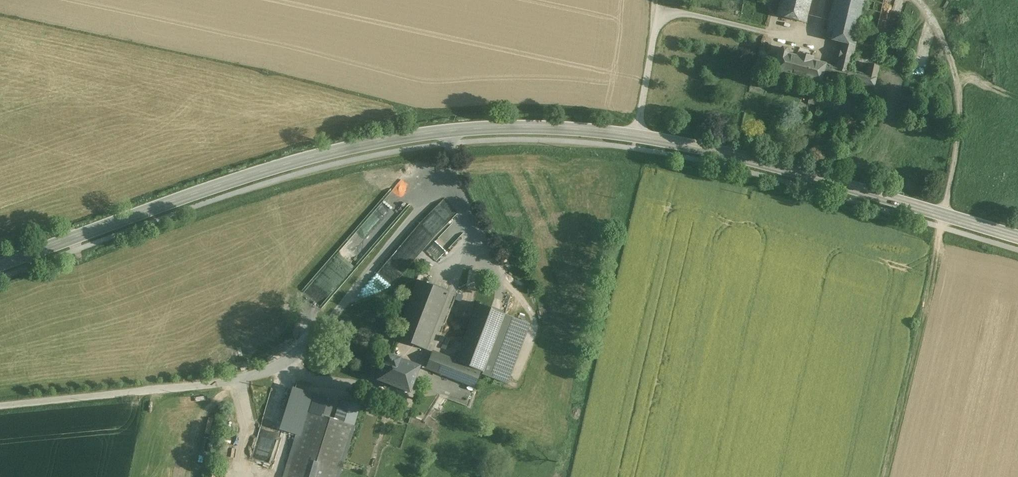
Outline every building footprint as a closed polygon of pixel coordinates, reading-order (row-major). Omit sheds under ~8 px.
[(776,16),(805,23),(810,0),(780,0),(776,16)] [(827,28),(825,37),(842,41),(854,44),(865,0),(833,0),(827,28)] [(884,0),(873,0),(867,27),(885,31),(891,10),(882,8),(884,0)] [(854,44),(842,41),(835,67),(848,70),(854,44)] [(787,49),(782,48),(779,50),(773,72),(819,84),(822,75),(825,64),(812,61),(813,58),(797,54),(796,57),(788,55),(789,52),(787,49)] [(868,64),(865,74),(848,70),(835,67),(825,64),(822,75),(873,87),(878,66),(868,64)] [(851,104),(836,101),(834,109),(834,111),(848,114),(851,104)] [(407,239),(421,251),(433,237),(450,252),(467,234),(436,207),(407,239)] [(417,280),(396,338),(426,350),(448,292),(417,280)] [(505,314),(478,303),(455,361),(456,361),(478,370),(483,372),(505,314)] [(455,361),(432,352),(426,369),(449,378),(450,377),(456,361),(455,361)] [(418,366),(400,359),(387,354),(383,364),(384,364),(378,379),(378,380),(379,380),(409,392),(410,392),(410,391),(419,367),(419,368),(420,367),(419,366),(418,366)] [(478,370),(456,361),(450,377),(475,386),(479,373),(478,370)] [(306,411),(286,476),(338,476),(360,407),(340,401),(335,420),(306,411)] [(236,457),(239,438),(231,437),(228,455),(236,457)] [(256,447),(253,459),(270,463),(273,452),(256,447)]
